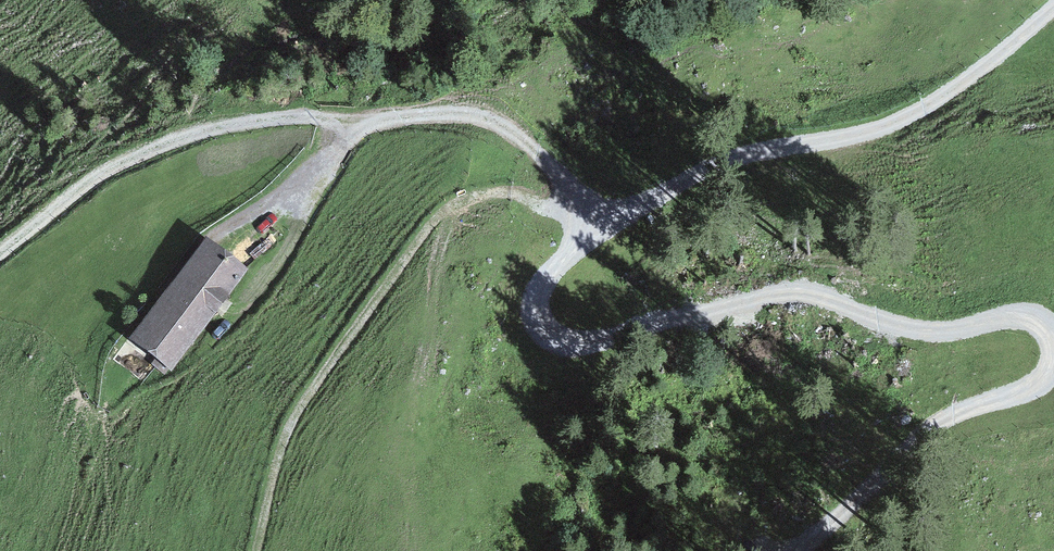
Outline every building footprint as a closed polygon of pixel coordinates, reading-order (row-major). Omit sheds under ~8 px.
[(248,272),(182,229),(108,342),(174,385),(248,272)]
